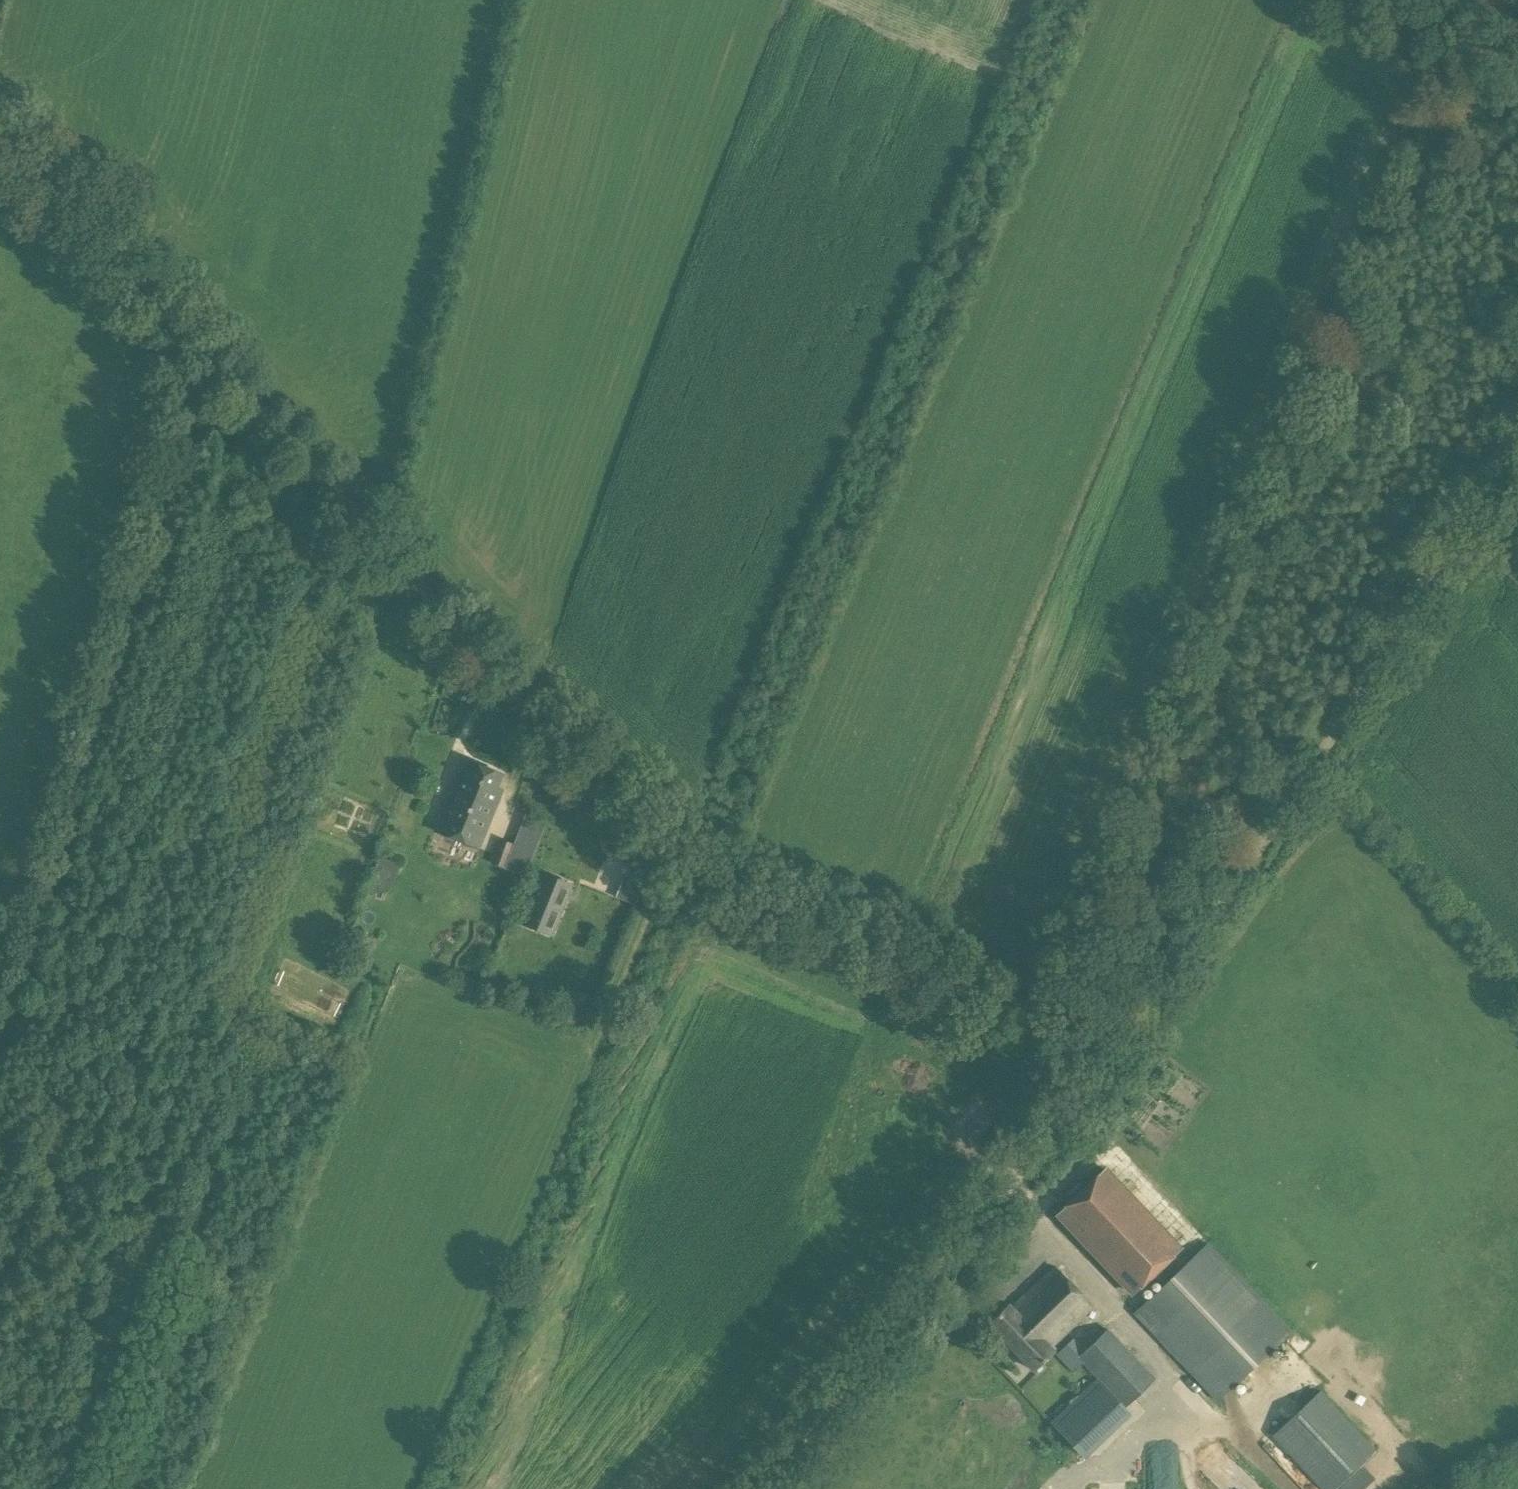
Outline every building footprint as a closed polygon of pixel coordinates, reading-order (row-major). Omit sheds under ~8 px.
[(466,775),(458,773),(436,830),(479,847),(501,790),(495,788),(501,775),(470,763),(466,775)] [(506,868),(515,844),(498,837),(489,862),(506,868)] [(388,891),(399,862),(380,854),(368,883),(388,891)] [(572,883),(543,871),(526,914),(555,926),(572,883)] [(1116,1282),(1129,1296),(1179,1249),(1104,1169),(1074,1198),(1054,1216),(1116,1282)] [(1217,1400),(1290,1331),(1209,1244),(1135,1313),(1217,1400)] [(1048,1345),(1091,1305),(1058,1271),(1015,1312),(1009,1305),(989,1324),(1032,1369),(1053,1350),(1048,1345)] [(1153,1377),(1109,1330),(1085,1352),(1074,1339),(1058,1354),(1073,1371),(1083,1361),(1100,1378),(1052,1423),(1083,1457),(1130,1413),(1123,1406),(1153,1377)] [(1375,1451),(1320,1393),(1274,1436),(1324,1488),(1334,1488),(1375,1451)] [(1228,1447),(1205,1470),(1224,1488),(1269,1488),(1228,1447)]
